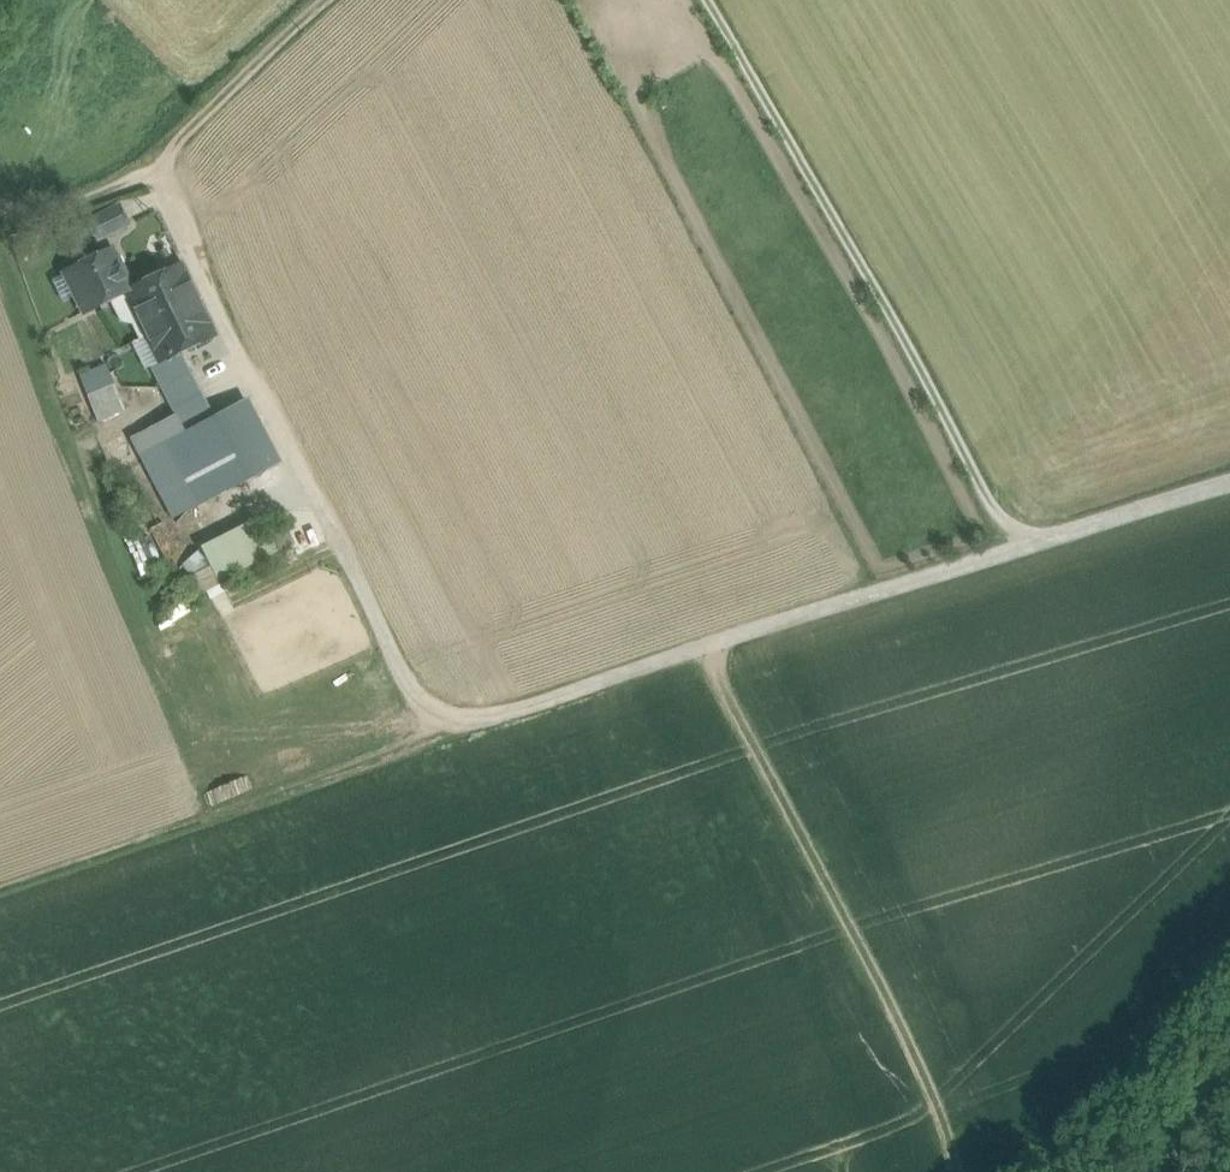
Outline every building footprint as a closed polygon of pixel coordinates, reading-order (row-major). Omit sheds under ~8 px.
[(118,205),(87,220),(96,238),(126,223),(118,205)] [(110,248),(88,259),(82,257),(74,260),(72,267),(68,269),(77,285),(72,287),(84,310),(100,302),(123,291),(123,290),(129,287),(110,248)] [(129,287),(123,290),(123,291),(149,344),(157,359),(158,360),(180,349),(214,332),(180,262),(129,287)] [(128,354),(149,344),(123,291),(100,302),(126,355),(128,354)] [(149,344),(128,354),(141,381),(155,374),(149,363),(157,359),(149,344)] [(180,349),(158,360),(157,359),(149,363),(155,374),(161,385),(191,370),(180,349)] [(106,362),(79,375),(87,394),(115,381),(106,362)] [(191,370),(161,385),(175,413),(177,417),(207,401),(191,370)] [(115,381),(87,394),(99,419),(127,406),(115,381)] [(248,396),(214,414),(248,478),(282,460),(248,396)] [(184,430),(214,414),(207,401),(177,417),(184,430)] [(175,413),(158,422),(167,439),(184,430),(177,417),(175,413)] [(214,414),(184,430),(167,439),(139,453),(173,517),(248,478),(214,414)] [(158,422),(131,436),(139,453),(167,439),(158,422)] [(260,515),(201,545),(217,576),(219,580),(278,549),(267,528),(260,515)] [(283,520),(267,528),(278,549),(294,541),(283,520)] [(217,576),(201,545),(178,557),(194,588),(217,576)]
